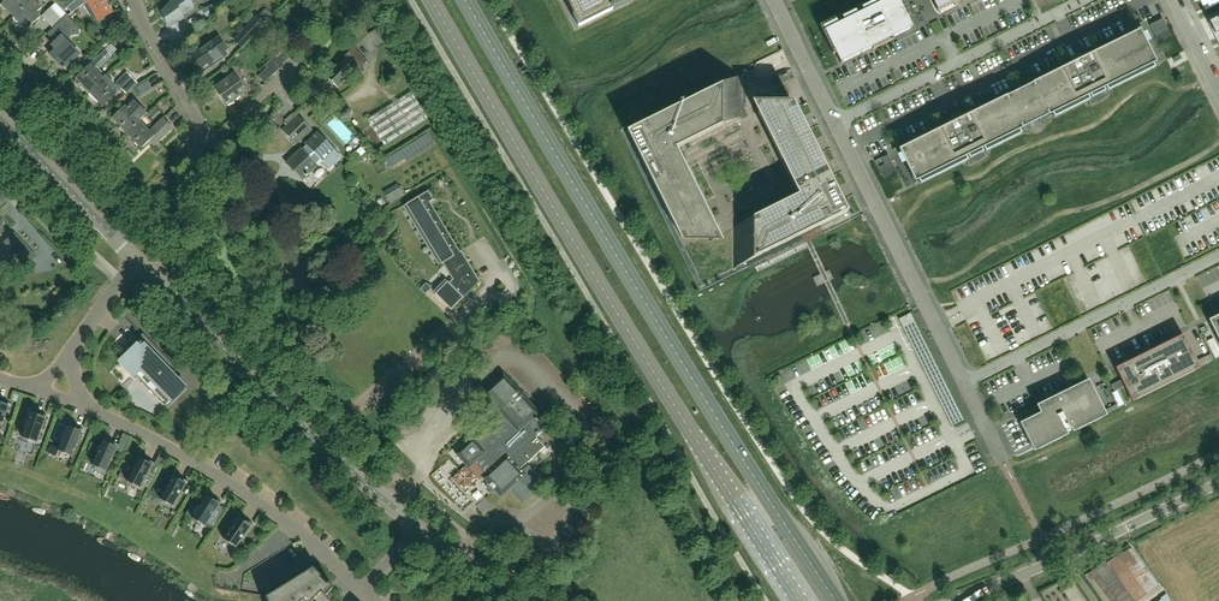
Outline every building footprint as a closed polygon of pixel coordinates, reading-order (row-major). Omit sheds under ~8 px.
[(32,0),(5,0),(4,1),(4,2),(1,5),(2,5),(14,17),(14,18),(32,0)] [(40,17),(36,13),(42,8),(35,0),(32,0),(14,18),(15,18),(26,30),(26,31),(29,28),(30,28),(33,26),(32,25),(40,17)] [(104,0),(88,0),(87,1),(98,21),(112,13),(104,0)] [(171,2),(161,12),(161,13),(162,12),(171,25),(184,19),(183,19),(181,16),(194,10),(194,9),(193,10),(188,2),(190,0),(170,0),(171,2)] [(577,24),(625,0),(565,0),(577,24)] [(898,0),(882,0),(883,2),(876,5),(875,2),(861,8),(863,12),(857,15),(855,11),(842,18),(844,22),(838,25),(836,21),(823,27),(825,31),(840,64),(912,28),(898,0)] [(937,11),(956,2),(956,1),(959,0),(932,0),(937,11)] [(49,20),(61,8),(56,2),(43,14),(49,20)] [(72,14),(80,8),(75,2),(67,8),(72,14)] [(209,18),(219,7),(216,3),(202,10),(203,10),(209,18),(208,18),(209,18)] [(257,33),(265,25),(264,24),(273,15),(266,9),(258,17),(257,16),(248,25),(257,33)] [(67,15),(58,24),(65,32),(65,33),(52,46),(56,50),(51,55),(64,69),(66,68),(67,69),(80,55),(66,41),(70,38),(70,36),(80,34),(79,24),(77,24),(67,15)] [(1210,22),(1215,33),(1214,33),(1218,43),(1218,21),(1218,22),(1216,19),(1210,22)] [(1164,23),(1150,28),(1154,40),(1168,35),(1164,23)] [(390,40),(382,26),(370,33),(378,47),(390,40)] [(1032,84),(1006,97),(1018,120),(1022,129),(1048,116),(1087,97),(1090,96),(1089,94),(1088,95),(1088,92),(1101,86),(1103,88),(1102,88),(1103,89),(1105,88),(1156,63),(1151,54),(1152,54),(1140,30),(1032,83),(1032,84)] [(369,36),(361,40),(367,52),(374,48),(369,36)] [(223,59),(220,55),(227,50),(219,38),(192,56),(200,68),(208,63),(210,67),(223,59)] [(356,71),(367,61),(354,48),(344,58),(345,59),(343,60),(328,74),(331,77),(330,80),(334,83),(337,83),(339,86),(354,72),(355,70),(356,71)] [(106,77),(98,69),(111,57),(105,51),(90,66),(90,67),(78,79),(77,79),(83,86),(82,88),(87,94),(89,92),(90,93),(106,77)] [(285,64),(276,55),(265,65),(274,74),(285,64)] [(137,84),(127,73),(117,83),(127,94),(137,84)] [(246,92),(245,90),(243,86),(242,86),(234,74),(228,79),(223,84),(222,83),(214,88),(227,106),(228,105),(228,106),(235,103),(234,101),(236,99),(237,100),(241,96),(240,96),(246,92)] [(698,97),(627,132),(672,223),(681,242),(723,243),(713,223),(676,149),(741,117),(741,105),(741,76),(722,85),(698,97)] [(117,94),(120,91),(106,77),(90,93),(89,95),(95,101),(96,99),(104,107),(104,106),(104,105),(116,93),(117,94)] [(148,81),(137,88),(141,94),(152,88),(148,81)] [(427,118),(411,92),(368,119),(384,145),(427,118)] [(1006,96),(898,150),(900,154),(905,163),(910,174),(915,182),(965,158),(968,156),(967,155),(966,155),(966,153),(979,146),(981,148),(980,148),(981,150),(983,149),(983,148),(1022,129),(1018,120),(1006,97),(1006,96)] [(125,106),(112,118),(127,133),(140,121),(145,116),(147,114),(142,108),(135,101),(129,106),(130,107),(128,109),(125,106)] [(733,227),(734,269),(804,234),(848,212),(793,102),(752,102),(761,121),(798,195),(733,227)] [(296,145),(311,130),(298,115),(282,131),(296,145)] [(140,121),(127,133),(141,149),(154,137),(158,142),(173,128),(163,118),(150,132),(140,121)] [(341,156),(318,132),(306,144),(307,145),(303,149),(301,148),(286,162),(303,180),(318,165),(316,164),(321,160),(329,168),(341,156)] [(447,282),(435,294),(451,310),(464,297),(461,294),(478,278),(461,251),(460,252),(458,249),(430,202),(434,200),(428,191),(405,204),(441,264),(443,263),(446,270),(452,279),(449,283),(448,281),(447,282)] [(1,243),(2,244),(0,246),(0,252),(2,255),(7,250),(23,266),(35,254),(13,232),(1,243)] [(347,250),(346,251),(354,260),(356,258),(365,250),(356,242),(347,250)] [(432,288),(426,283),(420,289),(425,294),(432,288)] [(963,421),(910,314),(899,319),(933,388),(952,426),(963,421)] [(1208,320),(1218,343),(1218,315),(1208,320)] [(1197,366),(1182,336),(1175,340),(1174,337),(1162,343),(1163,346),(1129,363),(1127,360),(1115,366),(1131,399),(1197,366)] [(1206,341),(1214,358),(1215,359),(1218,357),(1218,350),(1213,338),(1206,341)] [(187,390),(164,365),(168,361),(154,345),(149,350),(141,342),(109,373),(128,393),(129,392),(123,386),(134,374),(168,408),(187,390)] [(471,439),(455,454),(469,468),(475,462),(487,475),(483,478),(487,483),(486,488),(491,493),(495,492),(500,497),(509,488),(522,503),(544,483),(526,464),(545,447),(536,437),(545,429),(538,420),(542,416),(503,374),(482,394),(494,407),(477,433),(472,437),(471,439)] [(1032,448),(1105,412),(1089,380),(1036,406),(1040,413),(1020,423),(1032,448)] [(0,400),(0,431),(1,431),(10,403),(0,400)] [(37,443),(47,415),(32,411),(23,439),(37,443)] [(62,411),(60,418),(68,421),(70,414),(62,411)] [(83,430),(69,424),(58,451),(72,457),(83,430)] [(94,441),(87,456),(95,460),(93,466),(106,472),(119,445),(105,439),(102,445),(94,441)] [(582,446),(576,452),(589,464),(595,458),(601,451),(588,439),(582,446)] [(140,489),(154,463),(140,456),(139,458),(130,454),(118,477),(127,482),(140,489)] [(173,507),(188,482),(175,474),(168,487),(165,491),(160,500),(173,507)] [(576,485),(571,480),(567,485),(571,489),(576,485)] [(155,486),(165,491),(168,487),(158,481),(155,486)] [(188,486),(184,493),(188,495),(192,488),(188,486)] [(187,515),(192,519),(205,527),(221,502),(209,494),(200,507),(194,503),(187,515)] [(236,548),(253,524),(241,515),(224,540),(236,548)] [(220,545),(217,550),(232,557),(235,552),(220,545)] [(1131,548),(1106,563),(1105,561),(1089,573),(1109,600),(1137,600),(1158,585),(1131,548)] [(326,596),(333,588),(313,568),(266,597),(267,600),(331,600),(326,596)]
